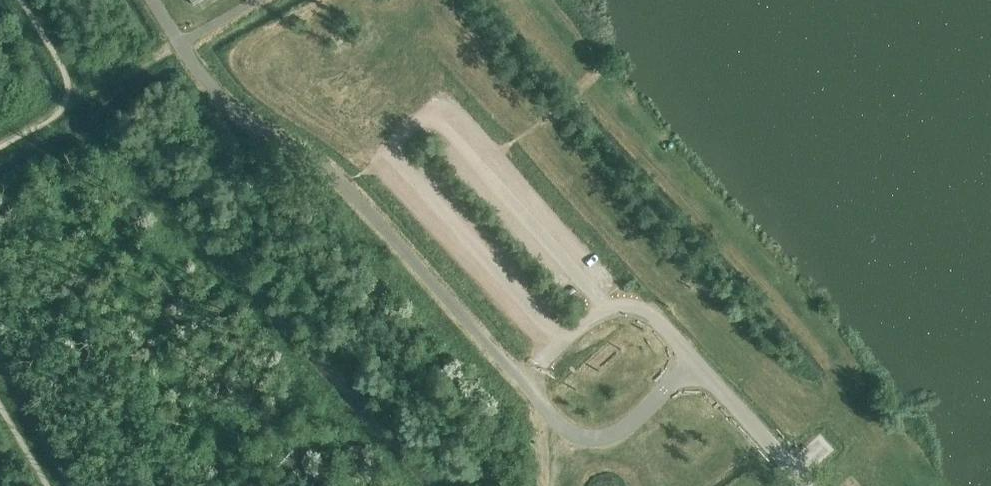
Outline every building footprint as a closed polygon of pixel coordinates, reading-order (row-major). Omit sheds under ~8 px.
[(726,417),(719,424),(729,436),(737,430),(726,417)]
